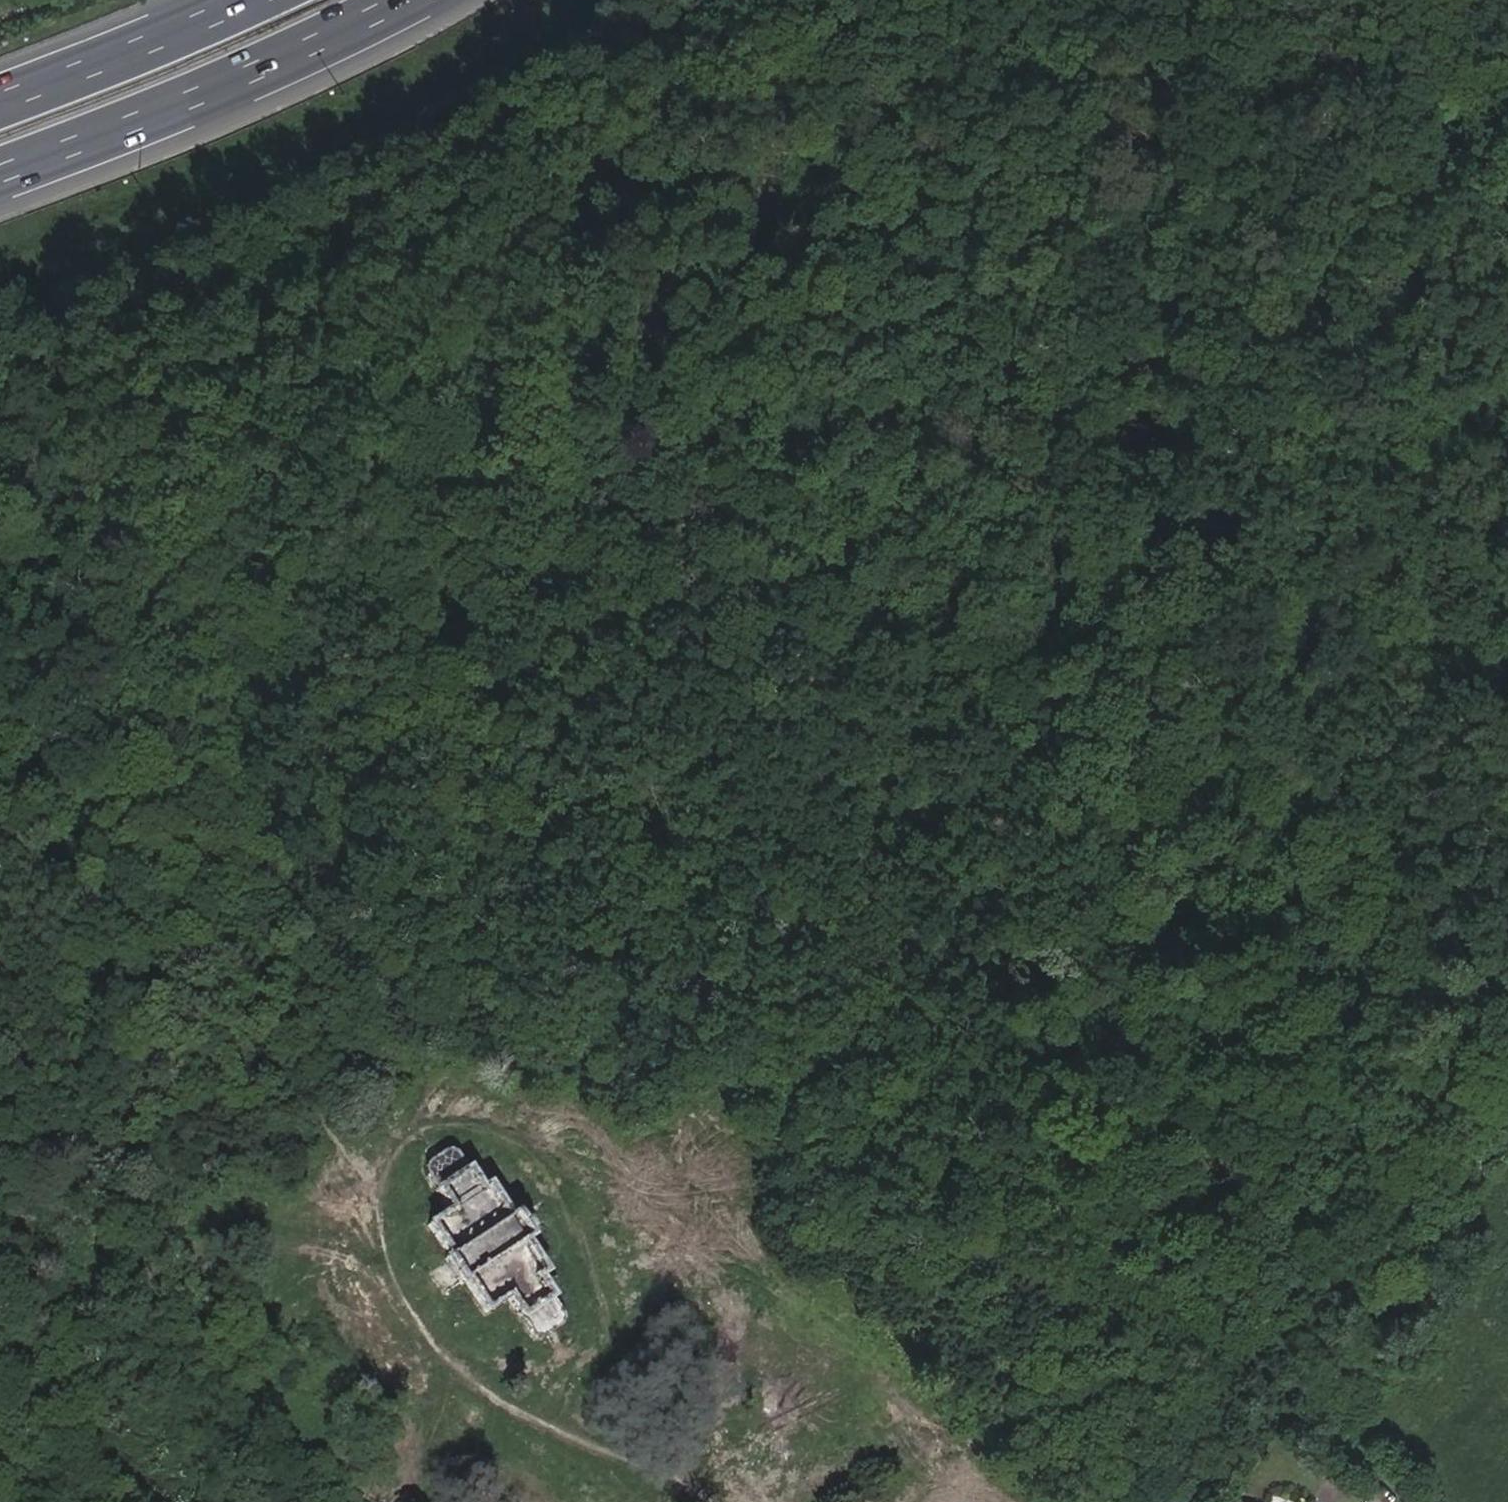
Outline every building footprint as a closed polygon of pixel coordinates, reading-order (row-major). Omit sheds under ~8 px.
[(527,1320),(556,1302),(542,1280),(548,1275),(529,1243),(535,1240),(519,1217),(513,1220),(492,1186),(484,1191),(472,1172),(442,1190),(455,1211),(433,1226),(453,1258),(450,1261),(466,1286),(470,1283),(489,1312),(511,1298),(527,1320)]
